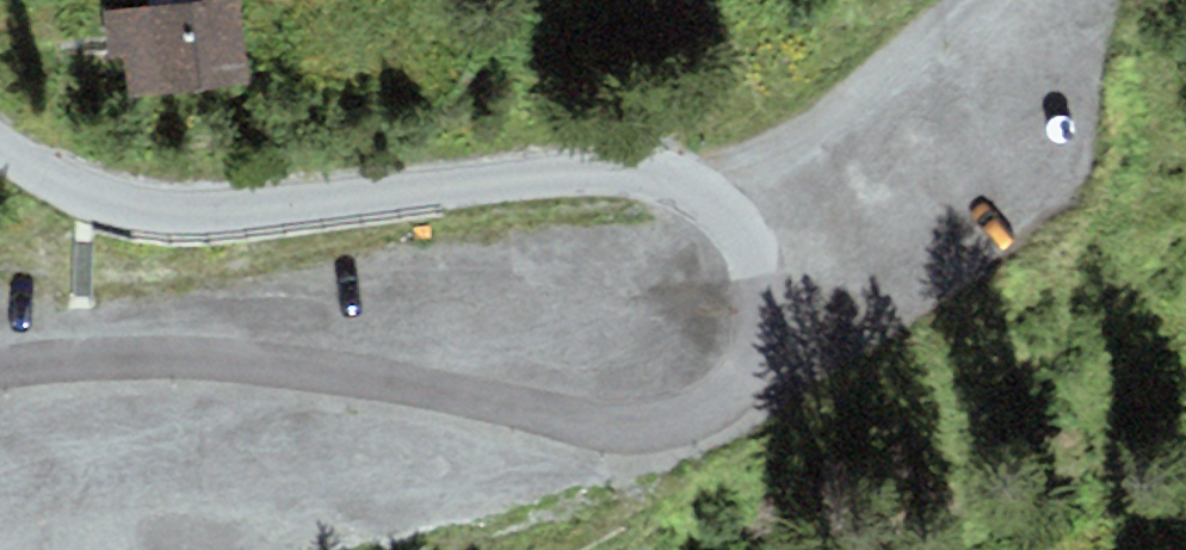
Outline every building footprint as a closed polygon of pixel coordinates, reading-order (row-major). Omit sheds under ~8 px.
[(104,11),(108,59),(123,57),(127,101),(248,90),(240,0),(224,0),(104,11)]
